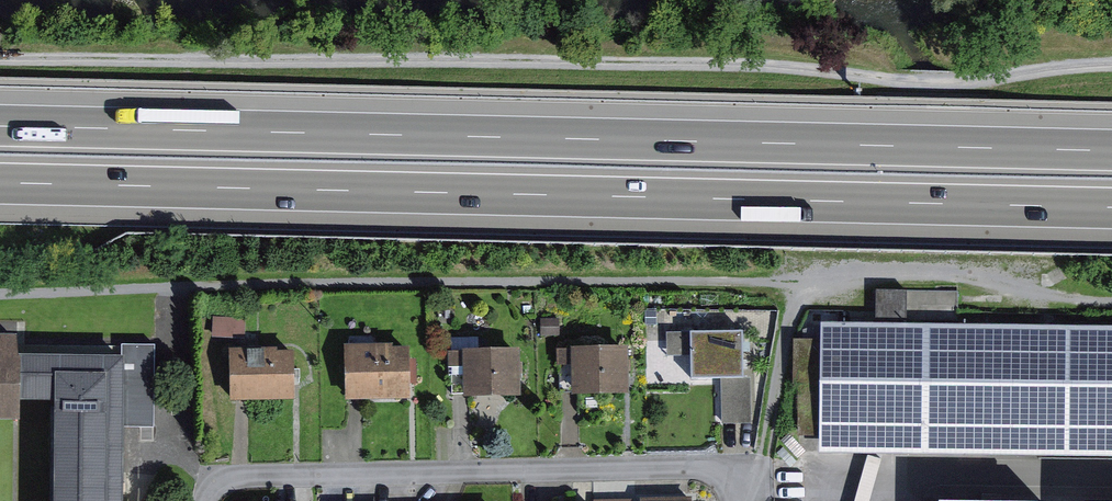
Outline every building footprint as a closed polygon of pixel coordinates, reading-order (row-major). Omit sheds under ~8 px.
[(961,313),(958,287),(939,289),(942,315),(961,313)] [(247,334),(247,314),(215,313),(215,333),(247,334)] [(531,395),(529,344),(457,346),(456,316),(435,316),(437,364),(462,363),(463,397),(531,395)] [(829,322),(827,452),(1111,457),(1111,327),(829,322)] [(629,375),(627,325),(562,328),(565,378),(629,375)] [(740,378),(740,332),(667,332),(668,354),(691,354),(691,379),(722,378),(740,378)] [(27,421),(27,399),(61,400),(59,500),(130,500),(131,424),(160,425),(161,347),(28,344),(28,335),(0,335),(0,420),(27,421)] [(415,338),(352,339),(353,399),(416,398),(415,338)] [(292,348),(232,349),(232,399),(293,398),(293,382),(292,348)] [(740,378),(722,378),(722,423),(736,423),(751,423),(750,378),(740,378)] [(647,491),(647,500),(699,500),(699,491),(647,491)]
